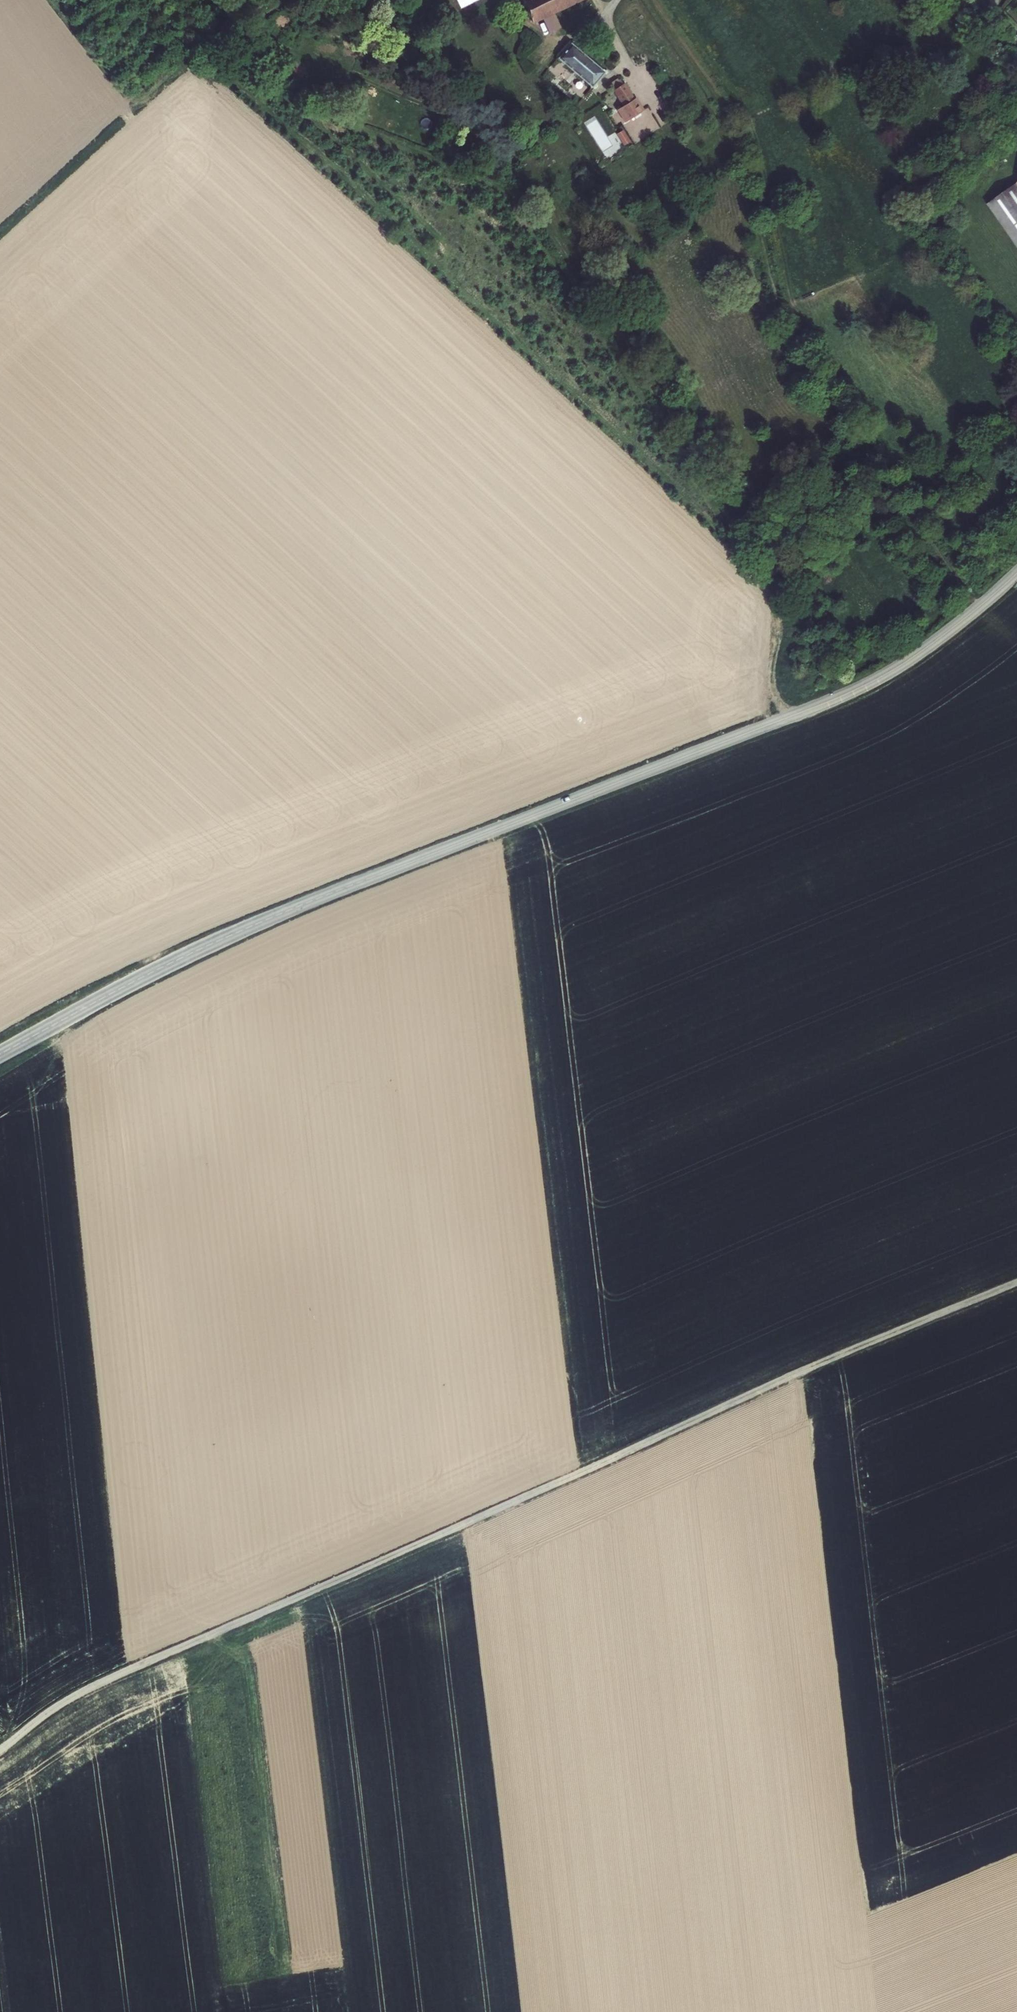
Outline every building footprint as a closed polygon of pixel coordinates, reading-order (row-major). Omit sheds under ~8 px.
[(535,21),(535,22),(547,16),(554,13),(579,0),(525,0),(535,21)] [(564,33),(554,13),(547,16),(557,37),(564,33)] [(605,71),(571,44),(560,57),(571,66),(595,85),(605,71)] [(622,80),(614,85),(627,105),(622,108),(630,120),(643,112),(622,80)] [(622,108),(616,112),(624,124),(630,120),(622,108)] [(992,208),(1016,243),(1016,190),(992,208)]
